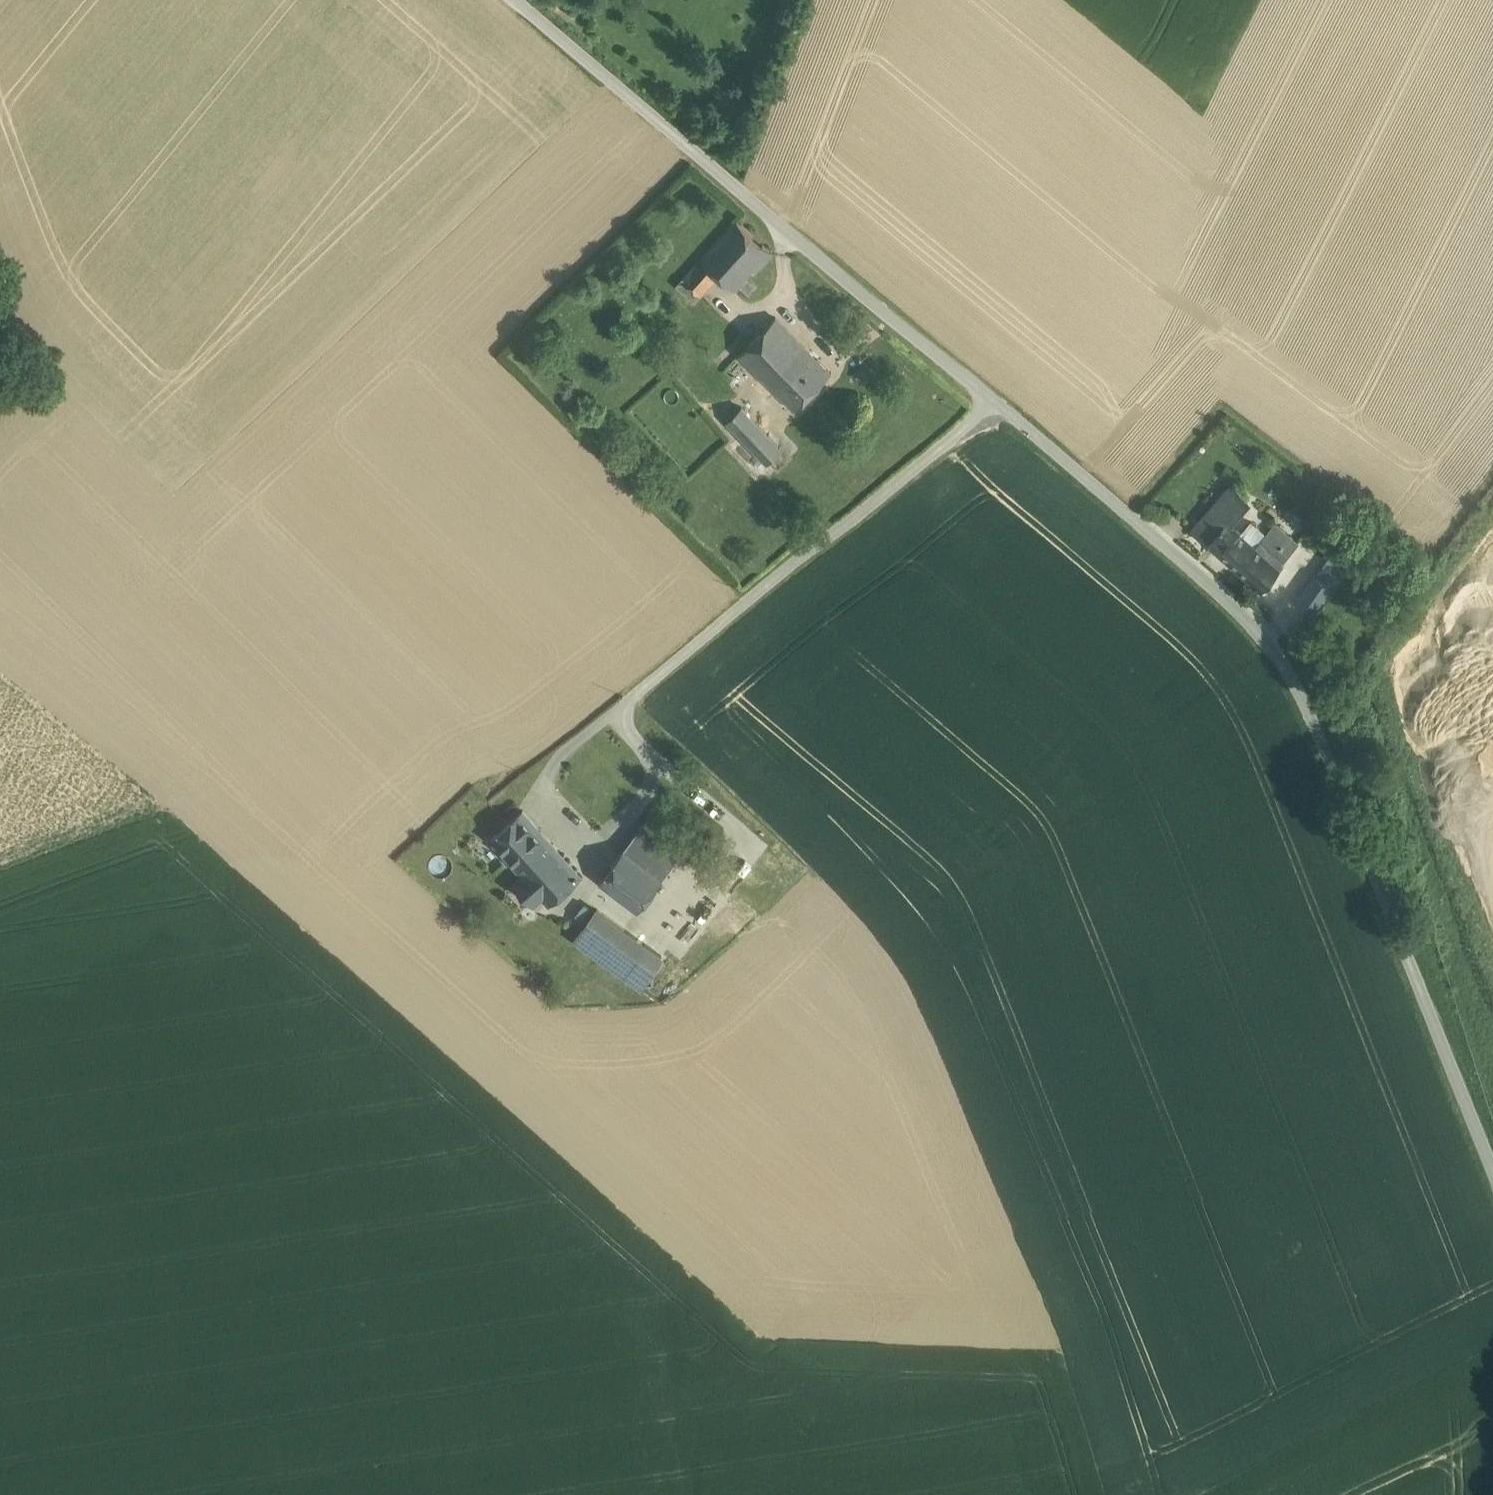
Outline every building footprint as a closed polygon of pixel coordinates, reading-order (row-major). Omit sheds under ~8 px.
[(735,219),(700,258),(718,274),(734,289),(752,269),(755,272),(772,253),(735,219)] [(700,258),(683,277),(701,293),(718,274),(700,258)] [(701,293),(683,277),(676,284),(694,300),(701,293)] [(817,359),(775,317),(739,354),(794,408),(831,372),(817,358),(817,359)] [(783,449),(741,406),(727,420),(769,463),(783,449)] [(1266,534),(1251,521),(1241,533),(1237,529),(1237,528),(1230,522),(1249,500),(1232,486),(1194,530),(1218,551),(1219,550),(1261,586),(1292,551),(1268,531),(1266,534)] [(1299,543),(1275,522),(1268,531),(1292,551),(1299,543)] [(1329,557),(1317,574),(1316,574),(1297,601),(1312,611),(1343,567),(1329,557)] [(579,877),(523,814),(492,842),(549,904),(579,877)] [(681,856),(643,827),(625,851),(663,880),(681,856)] [(663,880),(625,851),(600,883),(638,912),(663,880)] [(662,957),(596,909),(574,939),(641,987),(662,957)]
